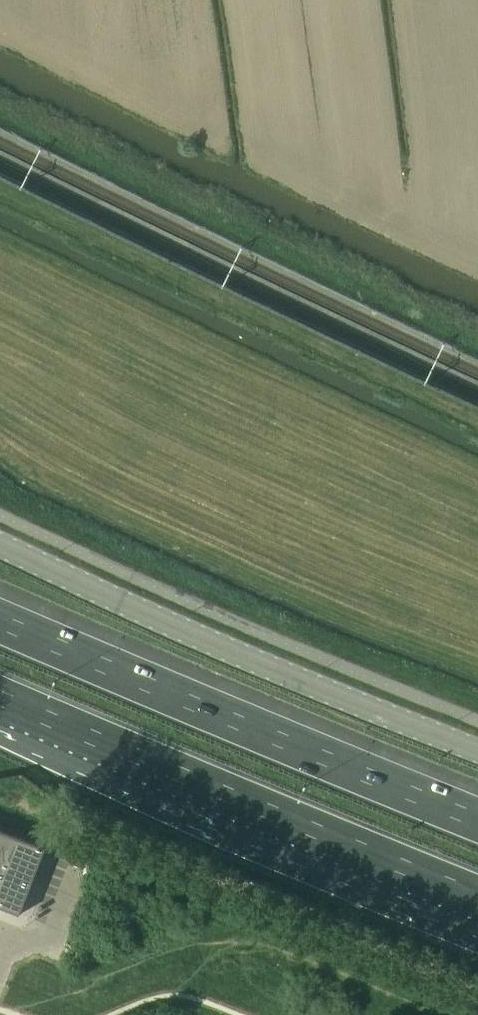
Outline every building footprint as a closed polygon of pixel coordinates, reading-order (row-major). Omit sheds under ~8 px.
[(20,915),(46,847),(0,830),(0,907),(20,915)]
